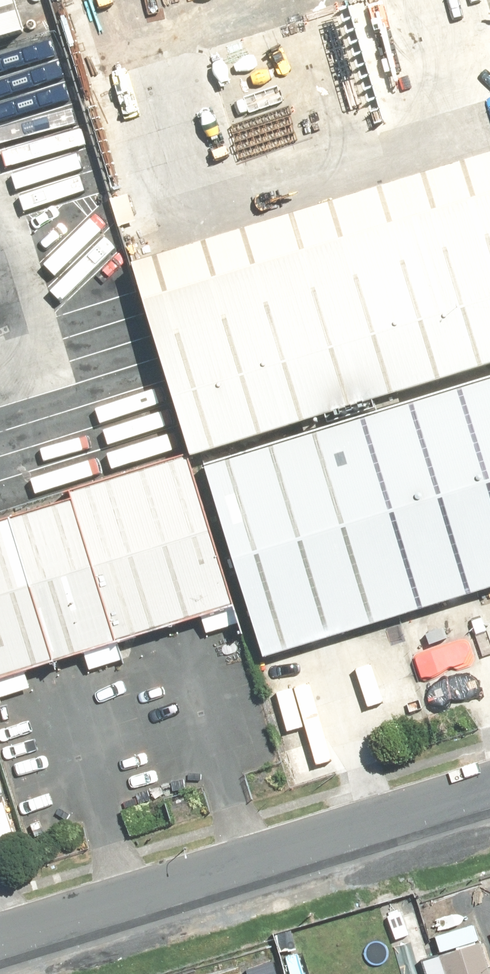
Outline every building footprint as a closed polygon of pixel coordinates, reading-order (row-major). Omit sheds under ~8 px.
[(6,0),(0,0),(0,35),(15,31),(6,0)] [(130,261),(189,452),(489,358),(489,147),(130,261)] [(203,464),(262,657),(489,588),(489,376),(203,464)] [(192,474),(185,453),(68,489),(71,497),(115,641),(232,605),(192,474)] [(52,661),(115,641),(71,497),(8,516),(52,661)] [(8,516),(0,518),(0,676),(52,661),(8,516)] [(430,950),(437,973),(488,973),(477,936),(430,950)] [(239,973),(279,973),(270,942),(232,954),(239,973)]
